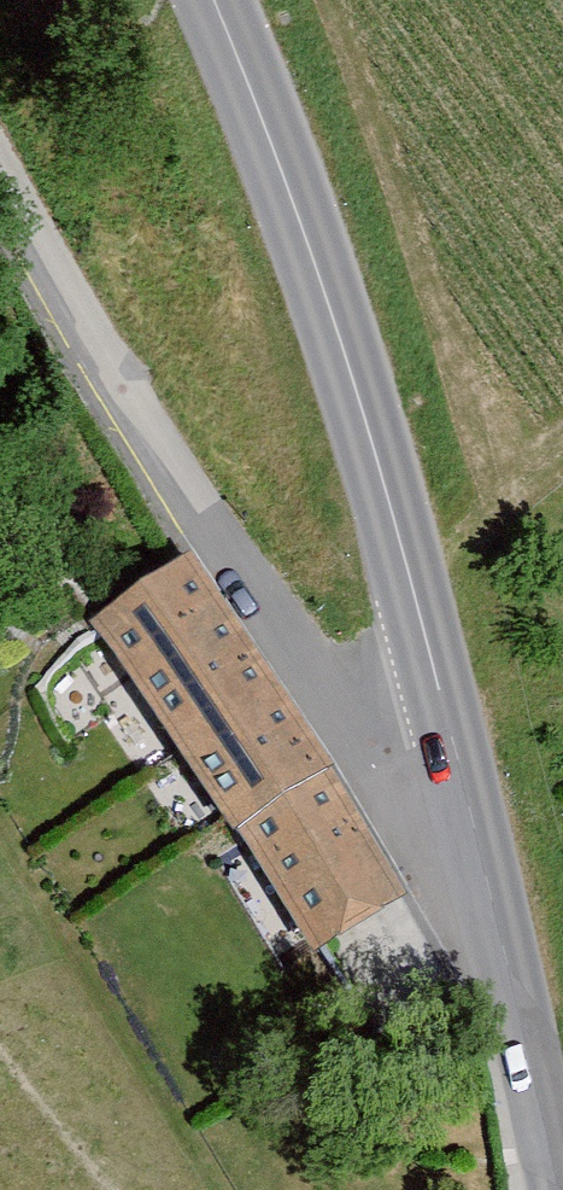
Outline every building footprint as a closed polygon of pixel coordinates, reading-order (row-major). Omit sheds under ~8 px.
[(180,584),(93,647),(328,974),(416,912),(180,584)]
